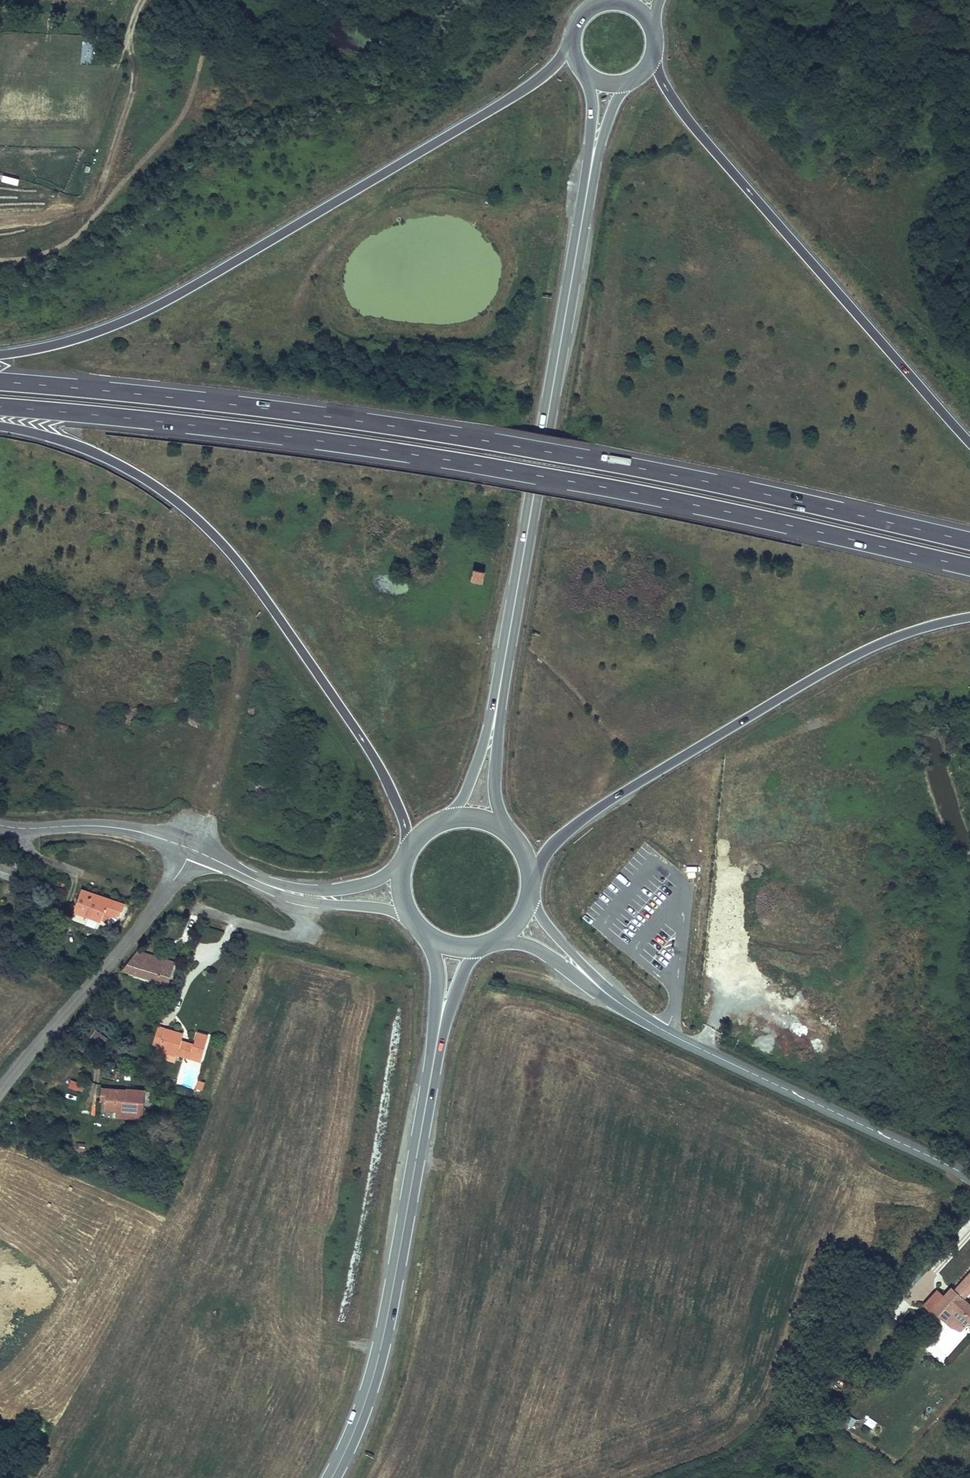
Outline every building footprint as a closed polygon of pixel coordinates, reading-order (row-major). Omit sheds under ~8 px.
[(27,164),(30,179),(36,178),(34,163),(27,164)] [(484,573),(473,571),(471,584),(482,586),(484,573)] [(4,885),(11,869),(0,865),(0,883),(4,885)] [(82,890),(74,910),(100,920),(102,913),(119,919),(123,903),(82,890)] [(73,915),(71,920),(85,924),(86,919),(73,915)] [(88,920),(86,926),(97,929),(99,924),(88,920)] [(60,930),(56,942),(65,946),(70,934),(60,930)] [(132,947),(125,970),(165,981),(167,976),(172,958),(168,956),(167,960),(148,955),(149,952),(132,947)] [(172,978),(167,976),(165,981),(164,985),(169,987),(172,978)] [(765,998),(783,1002),(784,996),(767,992),(765,998)] [(800,1017),(811,1020),(813,1013),(801,1011),(800,1017)] [(155,1043),(156,1042),(162,1025),(155,1023),(149,1042),(155,1043)] [(162,1025),(156,1042),(175,1048),(174,1050),(197,1056),(204,1033),(192,1030),(189,1042),(178,1039),(180,1030),(162,1025)] [(173,1054),(174,1050),(175,1048),(156,1042),(155,1043),(154,1049),(173,1054)] [(69,1080),(68,1087),(81,1090),(82,1082),(69,1080)] [(205,1083),(198,1081),(196,1089),(202,1091),(205,1083)] [(102,1087),(101,1096),(106,1097),(106,1103),(105,1114),(120,1115),(119,1120),(145,1122),(147,1091),(102,1087)] [(924,1305),(950,1327),(960,1331),(969,1320),(969,1307),(963,1301),(969,1292),(969,1273),(953,1293),(947,1300),(943,1297),(937,1291),(924,1305)] [(950,1290),(943,1297),(947,1300),(953,1293),(950,1290)] [(852,1426),(856,1417),(848,1414),(844,1422),(852,1426)] [(866,1416),(863,1423),(874,1426),(876,1419),(866,1416)]
